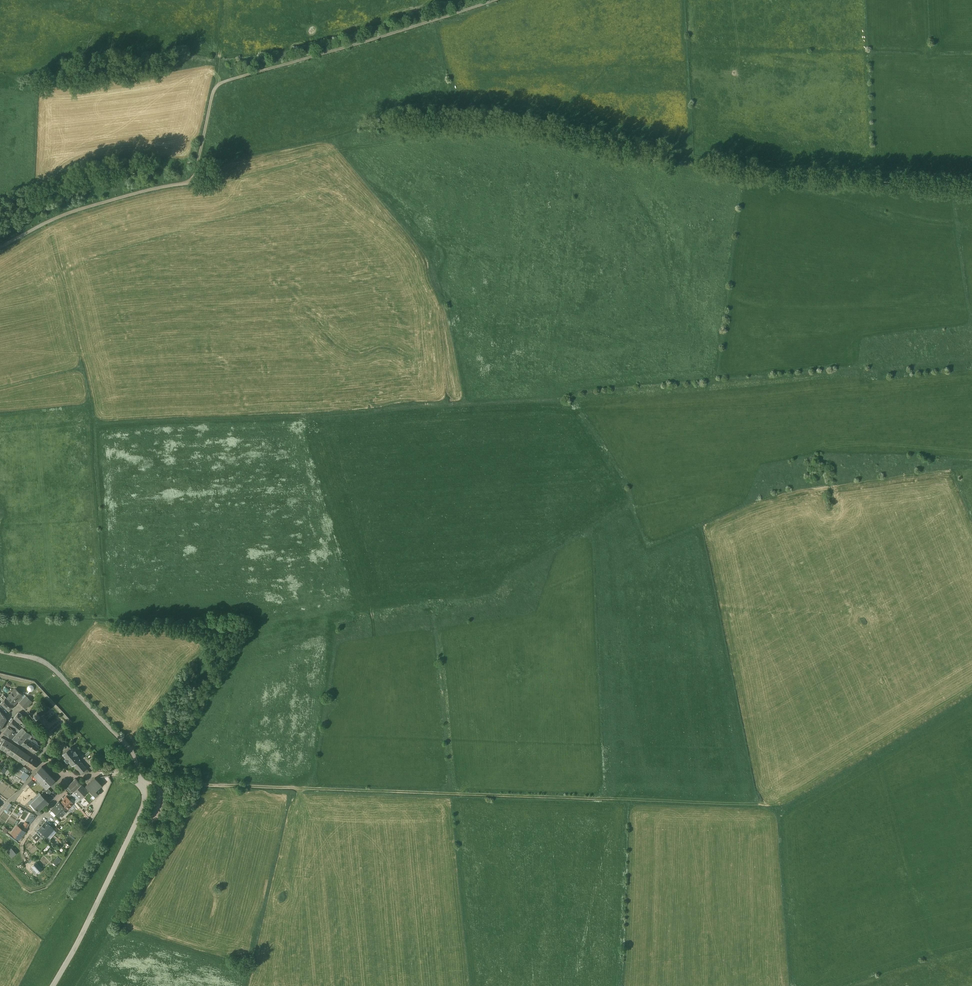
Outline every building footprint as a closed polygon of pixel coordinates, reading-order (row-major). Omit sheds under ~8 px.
[(15,690),(7,698),(14,704),(18,701),(22,697),(15,690)] [(33,702),(26,696),(24,698),(20,703),(26,709),(33,702)] [(7,698),(6,697),(1,704),(9,711),(14,705),(14,704),(7,698)] [(40,714),(37,710),(33,714),(35,716),(35,717),(35,718),(36,718),(42,726),(43,726),(45,728),(47,728),(49,727),(49,724),(47,722),(48,722),(41,713),(40,714)] [(26,720),(20,712),(18,713),(14,718),(16,721),(19,719),(23,724),(26,720)] [(19,719),(16,721),(14,718),(9,725),(11,727),(17,730),(23,724),(19,719)] [(11,727),(9,725),(3,733),(12,739),(17,734),(16,732),(17,730),(11,727)] [(17,734),(12,739),(19,744),(24,740),(25,741),(27,739),(28,739),(26,736),(27,735),(26,734),(33,728),(31,725),(25,729),(23,727),(17,734)] [(35,745),(27,739),(25,741),(21,745),(29,750),(35,745)] [(5,740),(0,748),(7,752),(12,744),(5,740)] [(19,748),(12,744),(7,752),(13,757),(19,748)] [(71,745),(63,752),(66,756),(65,757),(68,760),(69,759),(73,763),(74,763),(81,771),(87,767),(80,758),(81,757),(77,753),(79,751),(76,748),(74,749),(71,745)] [(31,757),(19,748),(13,757),(23,763),(23,762),(25,764),(31,757)] [(39,763),(31,757),(25,764),(33,769),(39,763)] [(25,770),(20,766),(14,774),(19,778),(23,772),(25,770)] [(49,774),(42,767),(37,772),(38,773),(34,777),(38,780),(37,781),(39,784),(40,783),(49,774)] [(29,776),(23,772),(19,778),(25,782),(29,776)] [(49,774),(40,783),(46,789),(47,790),(48,788),(56,781),(49,774)] [(95,778),(86,787),(90,790),(96,797),(98,794),(96,792),(102,786),(95,778)] [(82,785),(76,779),(69,786),(69,787),(73,790),(75,792),(82,785)] [(88,792),(82,785),(75,792),(81,799),(83,796),(88,792)] [(48,788),(47,790),(46,789),(43,793),(47,797),(52,792),(48,788)] [(96,797),(90,790),(88,792),(83,796),(89,803),(96,797)] [(31,801),(30,800),(28,803),(30,805),(31,804),(41,794),(39,793),(37,795),(31,801)] [(41,794),(31,804),(30,805),(34,810),(36,809),(37,810),(38,811),(48,802),(41,794)] [(70,800),(66,796),(66,797),(60,803),(68,810),(74,804),(70,800)] [(81,799),(76,803),(82,810),(89,803),(83,796),(81,799)] [(76,803),(72,798),(70,800),(74,804),(78,809),(80,808),(76,803)] [(59,802),(52,809),(58,815),(59,813),(62,816),(68,810),(60,803),(59,802)] [(31,812),(25,821),(30,824),(36,816),(31,812)] [(57,818),(52,814),(48,819),(52,823),(57,818)] [(39,829),(47,836),(54,828),(45,821),(39,829)] [(18,824),(18,825),(13,831),(12,832),(12,834),(13,835),(14,835),(19,839),(25,831),(21,828),(22,827),(18,824)] [(37,832),(32,837),(37,841),(41,837),(37,832)] [(11,847),(7,851),(12,857),(17,853),(11,847)] [(58,856),(53,862),(56,864),(61,858),(58,856)]
